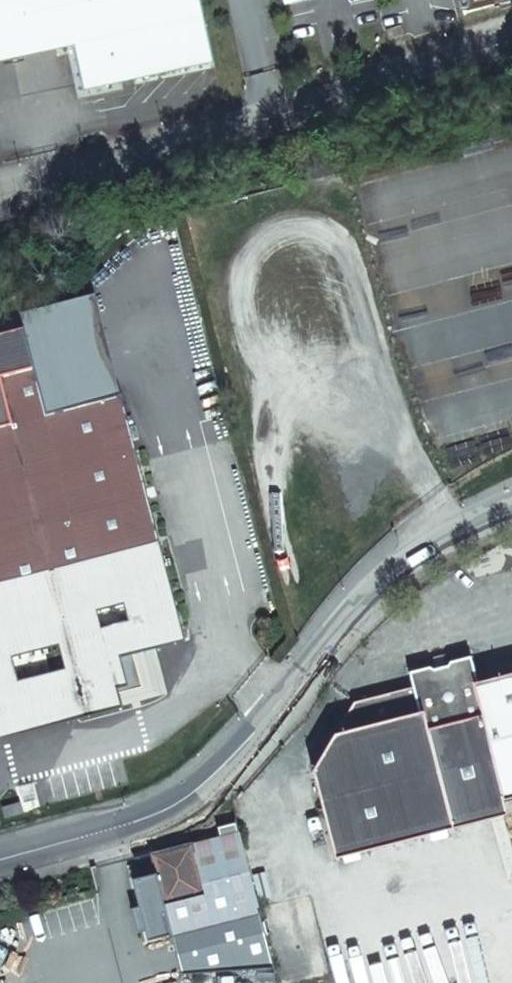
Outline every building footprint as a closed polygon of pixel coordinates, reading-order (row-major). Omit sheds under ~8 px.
[(67,44),(78,88),(208,58),(194,0),(0,0),(0,59),(67,44)] [(395,22),(379,27),(381,35),(397,31),(395,22)] [(12,737),(120,710),(108,662),(184,644),(120,392),(46,409),(35,366),(25,328),(0,334),(0,691),(12,737)] [(455,833),(450,814),(503,801),(504,802),(511,800),(511,676),(477,685),(470,658),(451,664),(448,668),(434,672),(430,669),(410,674),(414,689),(354,704),(338,729),(340,735),(334,736),(313,773),(336,863),(455,833)] [(0,691),(0,739),(12,737),(0,691)] [(450,814),(455,833),(509,820),(504,802),(503,801),(450,814)] [(16,804),(1,809),(4,819),(19,814),(16,804)] [(276,981),(240,841),(152,863),(157,885),(134,891),(142,918),(134,920),(141,944),(148,942),(150,949),(173,943),(184,982),(276,981)]
